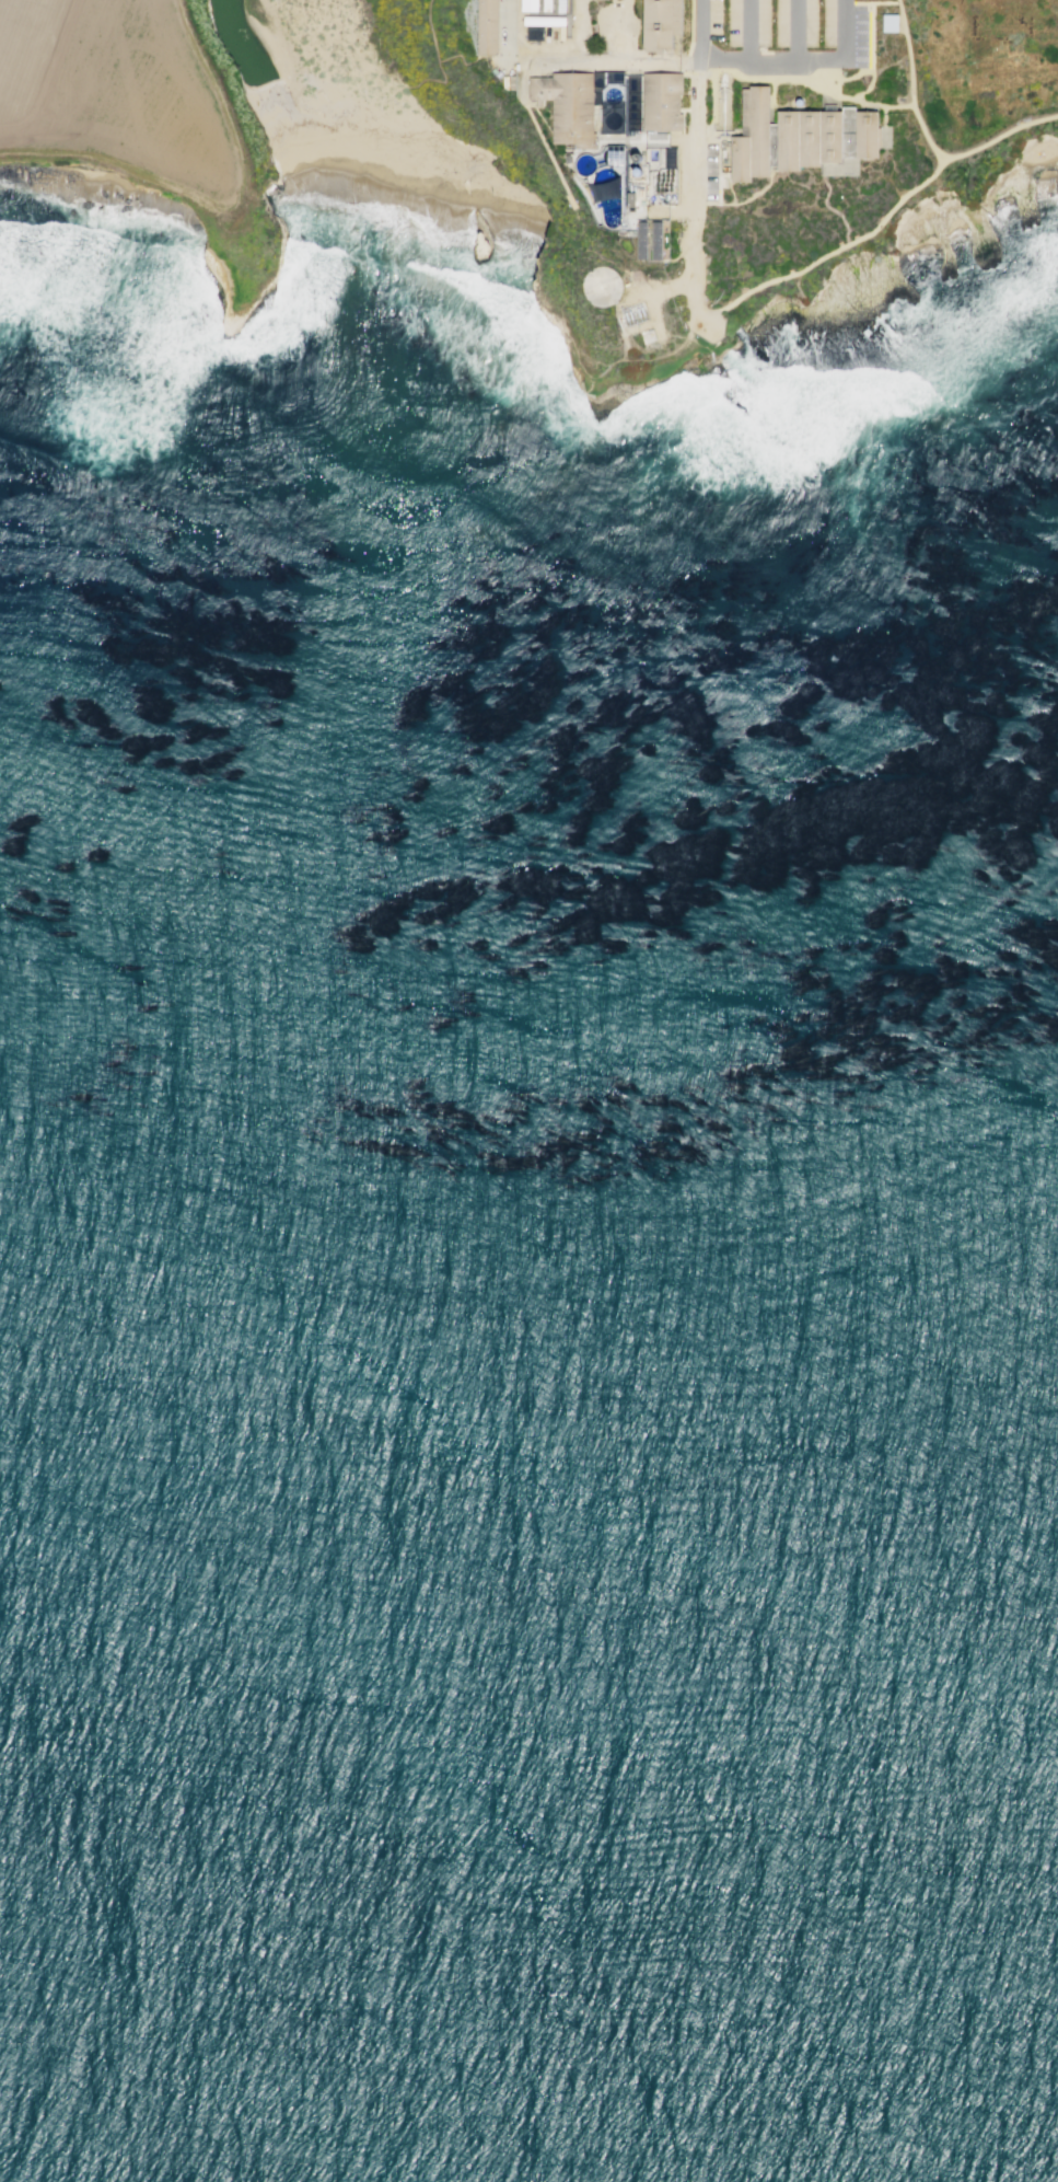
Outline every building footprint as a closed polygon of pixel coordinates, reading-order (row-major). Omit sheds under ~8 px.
[(478,50),(478,0),(499,0),(499,50),(478,50)] [(520,11),(520,0),(536,0),(536,11),(520,11)] [(556,12),(556,0),(565,0),(565,12),(556,12)] [(672,34),(679,34),(681,34),(681,0),(643,0),(643,47),(672,47),(672,34)] [(588,5),(596,4),(596,15),(586,15),(588,5)] [(881,14),(897,14),(896,32),(881,32),(881,14)] [(523,16),(522,25),(565,26),(565,18),(523,16)] [(551,72),(592,72),(592,73),(592,94),(592,108),(592,132),(594,132),(594,149),(575,149),(575,143),(573,143),(569,143),(569,146),(563,146),(562,143),(551,143),(551,100),(540,99),(540,106),(535,106),(535,102),(528,102),(528,77),(551,77),(551,72)] [(682,72),(682,92),(678,92),(678,112),(682,112),(682,129),(667,129),(642,130),(642,74),(642,72),(679,72),(682,72)] [(502,76),(514,76),(514,89),(502,89),(502,76)] [(623,134),(624,84),(612,85),(612,79),(602,79),(602,95),(592,94),(592,108),(601,108),(601,134),(623,134)] [(877,109),(876,125),(884,125),(891,125),(891,148),(877,148),(876,158),(858,157),(840,157),(840,163),(819,162),(819,165),(799,165),(799,171),(777,171),(777,165),(770,165),(769,165),(769,176),(751,176),(752,181),(732,181),(732,136),(742,136),(742,88),(749,88),(749,84),(769,84),(769,123),(777,123),(777,111),(823,111),(823,104),(836,105),(836,109),(840,109),(841,106),(854,106),(854,111),(877,109)] [(585,175),(581,175),(577,172),(573,166),(573,161),(577,155),(579,154),(582,153),(588,153),(593,155),(595,159),(603,157),(604,153),(606,150),(611,148),(615,148),(618,149),(621,153),(621,158),(620,162),(616,165),(614,166),(615,168),(619,172),(620,178),(620,184),(620,189),(620,193),(619,197),(619,219),(617,223),(613,228),(607,227),(604,224),(602,220),(600,201),(595,192),(593,185),(592,180),(593,175),(593,174),(585,175)] [(664,148),(675,148),(674,169),(664,169),(664,148)] [(646,221),(646,258),(636,258),(636,221),(646,221)] [(651,221),(661,221),(660,259),(651,259),(651,221)]
